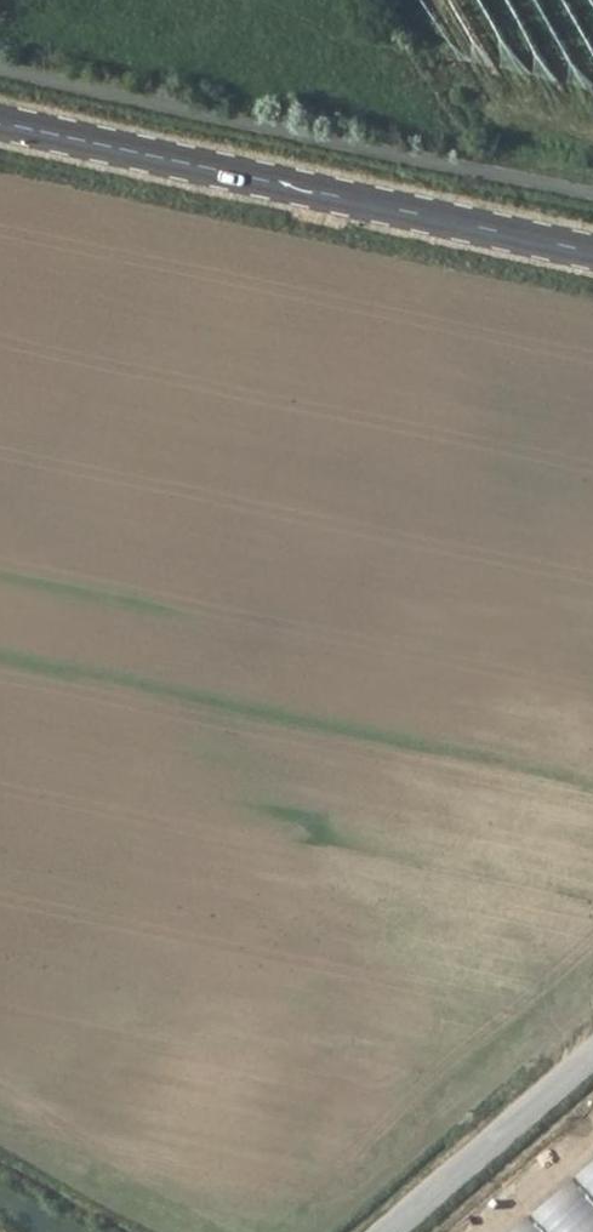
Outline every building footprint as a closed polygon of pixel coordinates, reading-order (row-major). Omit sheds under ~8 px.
[(521,1231),(592,1231),(592,1170),(521,1231)]
